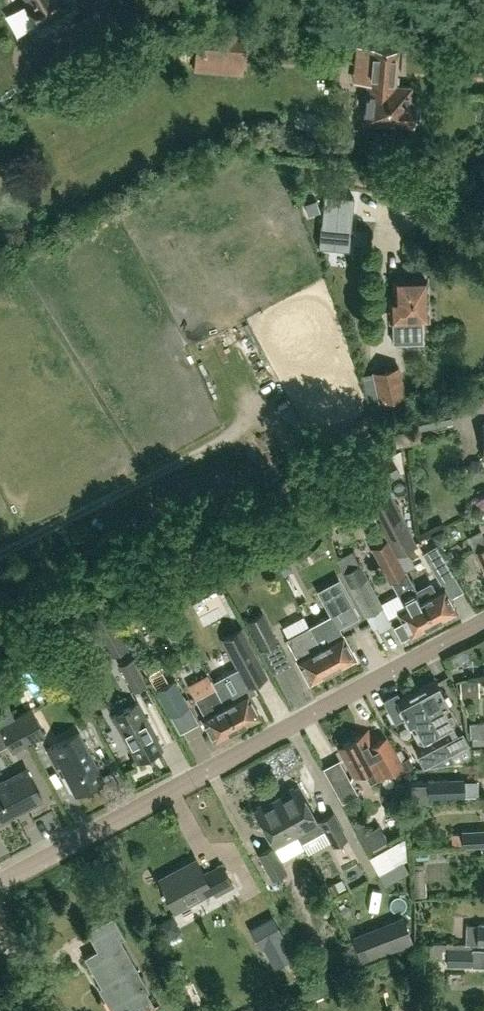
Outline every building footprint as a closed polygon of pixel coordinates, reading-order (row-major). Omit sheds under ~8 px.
[(64,0),(29,0),(29,1),(25,4),(37,25),(68,7),(64,0)] [(196,51),(195,61),(231,64),(232,54),(242,55),(244,34),(203,31),(202,51),(196,51)] [(368,83),(364,123),(391,125),(392,123),(413,125),(414,121),(419,121),(421,107),(415,107),(415,102),(410,102),(412,87),(395,86),(399,53),(399,50),(372,47),(368,83)] [(318,245),(348,248),(353,196),(323,193),(318,245)] [(397,299),(391,299),(392,319),(403,319),(404,342),(422,342),(421,318),(426,318),(425,278),(396,279),(397,299)] [(402,366),(373,372),(373,370),(362,373),(368,400),(378,398),(378,401),(408,396),(402,366)] [(289,402),(276,409),(282,420),(295,412),(289,402)] [(448,404),(413,411),(417,427),(417,428),(451,421),(448,404)] [(368,455),(383,446),(378,430),(360,440),(368,455)] [(383,446),(368,455),(371,460),(350,471),(361,492),(400,471),(399,470),(402,468),(400,446),(385,453),(383,446)] [(483,464),(478,459),(471,459),(467,464),(467,471),(472,476),(479,476),(483,471),(483,464)] [(281,495),(295,488),(289,477),(275,485),(281,495)] [(370,502),(432,620),(455,608),(442,585),(435,589),(430,579),(415,587),(397,552),(416,542),(390,492),(370,502)] [(432,620),(370,502),(368,503),(380,525),(365,533),(371,544),(370,545),(388,579),(390,578),(404,605),(397,609),(402,619),(393,624),(400,636),(432,620)] [(437,545),(443,542),(446,534),(443,529),(432,534),(437,545)] [(436,575),(449,567),(431,537),(420,543),(421,545),(419,546),(436,575)] [(261,554),(269,550),(264,541),(263,540),(255,544),(261,554)] [(483,571),(483,544),(474,549),(483,571)] [(336,557),(372,626),(376,624),(379,629),(391,623),(381,605),(383,604),(360,560),(358,561),(352,548),(336,557)] [(330,610),(307,622),(330,666),(353,654),(341,631),(336,634),(332,625),(336,623),(330,610)] [(278,640),(262,611),(246,619),(262,649),(278,640)] [(330,666),(307,622),(284,634),(307,678),(330,666)] [(267,673),(242,625),(221,636),(246,685),(267,673)] [(148,681),(159,678),(152,651),(140,654),(148,681)] [(469,657),(465,651),(444,662),(447,668),(469,657)] [(119,662),(133,689),(146,682),(132,656),(119,662)] [(222,700),(234,723),(257,711),(245,688),(237,692),(229,677),(223,681),(218,671),(202,679),(208,690),(215,686),(222,700)] [(434,677),(415,687),(439,733),(453,761),(458,760),(453,750),(468,742),(452,710),(451,711),(448,706),(448,705),(434,677)] [(189,705),(175,679),(157,689),(171,715),(189,705)] [(460,681),(460,695),(478,695),(478,680),(460,681)] [(397,690),(382,698),(394,721),(405,715),(420,743),(439,733),(415,687),(399,695),(397,690)] [(111,714),(136,760),(163,746),(138,700),(111,714)] [(234,723),(222,700),(199,712),(211,735),(234,723)] [(17,713),(30,740),(46,732),(31,706),(17,713)] [(17,713),(10,717),(8,714),(0,719),(0,728),(12,750),(30,740),(17,713)] [(471,743),(483,742),(483,720),(469,722),(471,743)] [(337,743),(352,770),(361,766),(369,781),(403,763),(400,759),(387,733),(375,739),(368,727),(337,743)] [(74,792),(102,777),(78,730),(46,747),(55,764),(59,762),(74,792)] [(400,759),(403,763),(405,768),(413,764),(408,755),(400,759)] [(358,792),(338,757),(322,766),(341,801),(358,792)] [(39,790),(25,761),(0,773),(0,810),(39,790)] [(463,775),(398,779),(398,788),(427,786),(427,797),(464,795),(463,775)] [(294,782),(274,793),(293,828),(299,840),(323,828),(329,839),(342,832),(329,808),(316,815),(318,818),(314,821),(312,817),(313,817),(294,782)] [(293,828),(274,793),(253,805),(272,840),(293,828)] [(378,823),(369,828),(360,833),(370,852),(388,842),(378,823)] [(391,867),(425,852),(416,832),(382,847),(391,867)] [(268,841),(256,848),(269,872),(282,865),(268,841)] [(219,859),(202,867),(195,853),(156,874),(171,904),(209,883),(212,889),(230,880),(219,859)] [(82,949),(98,979),(95,981),(111,1010),(130,1010),(149,1001),(141,985),(144,984),(116,932),(120,930),(110,911),(85,924),(95,943),(82,949)] [(261,948),(264,947),(284,936),(273,917),(251,929),(261,948)] [(382,926),(392,950),(414,942),(405,917),(382,926)] [(466,941),(466,942),(471,942),(483,942),(483,922),(466,922),(466,941)] [(466,941),(424,941),(424,954),(446,955),(446,962),(470,963),(470,960),(483,960),(483,947),(477,947),(477,946),(471,946),(471,942),(466,942),(466,941)] [(155,1000),(159,1010),(164,1010),(172,1008),(167,995),(155,1000)]
